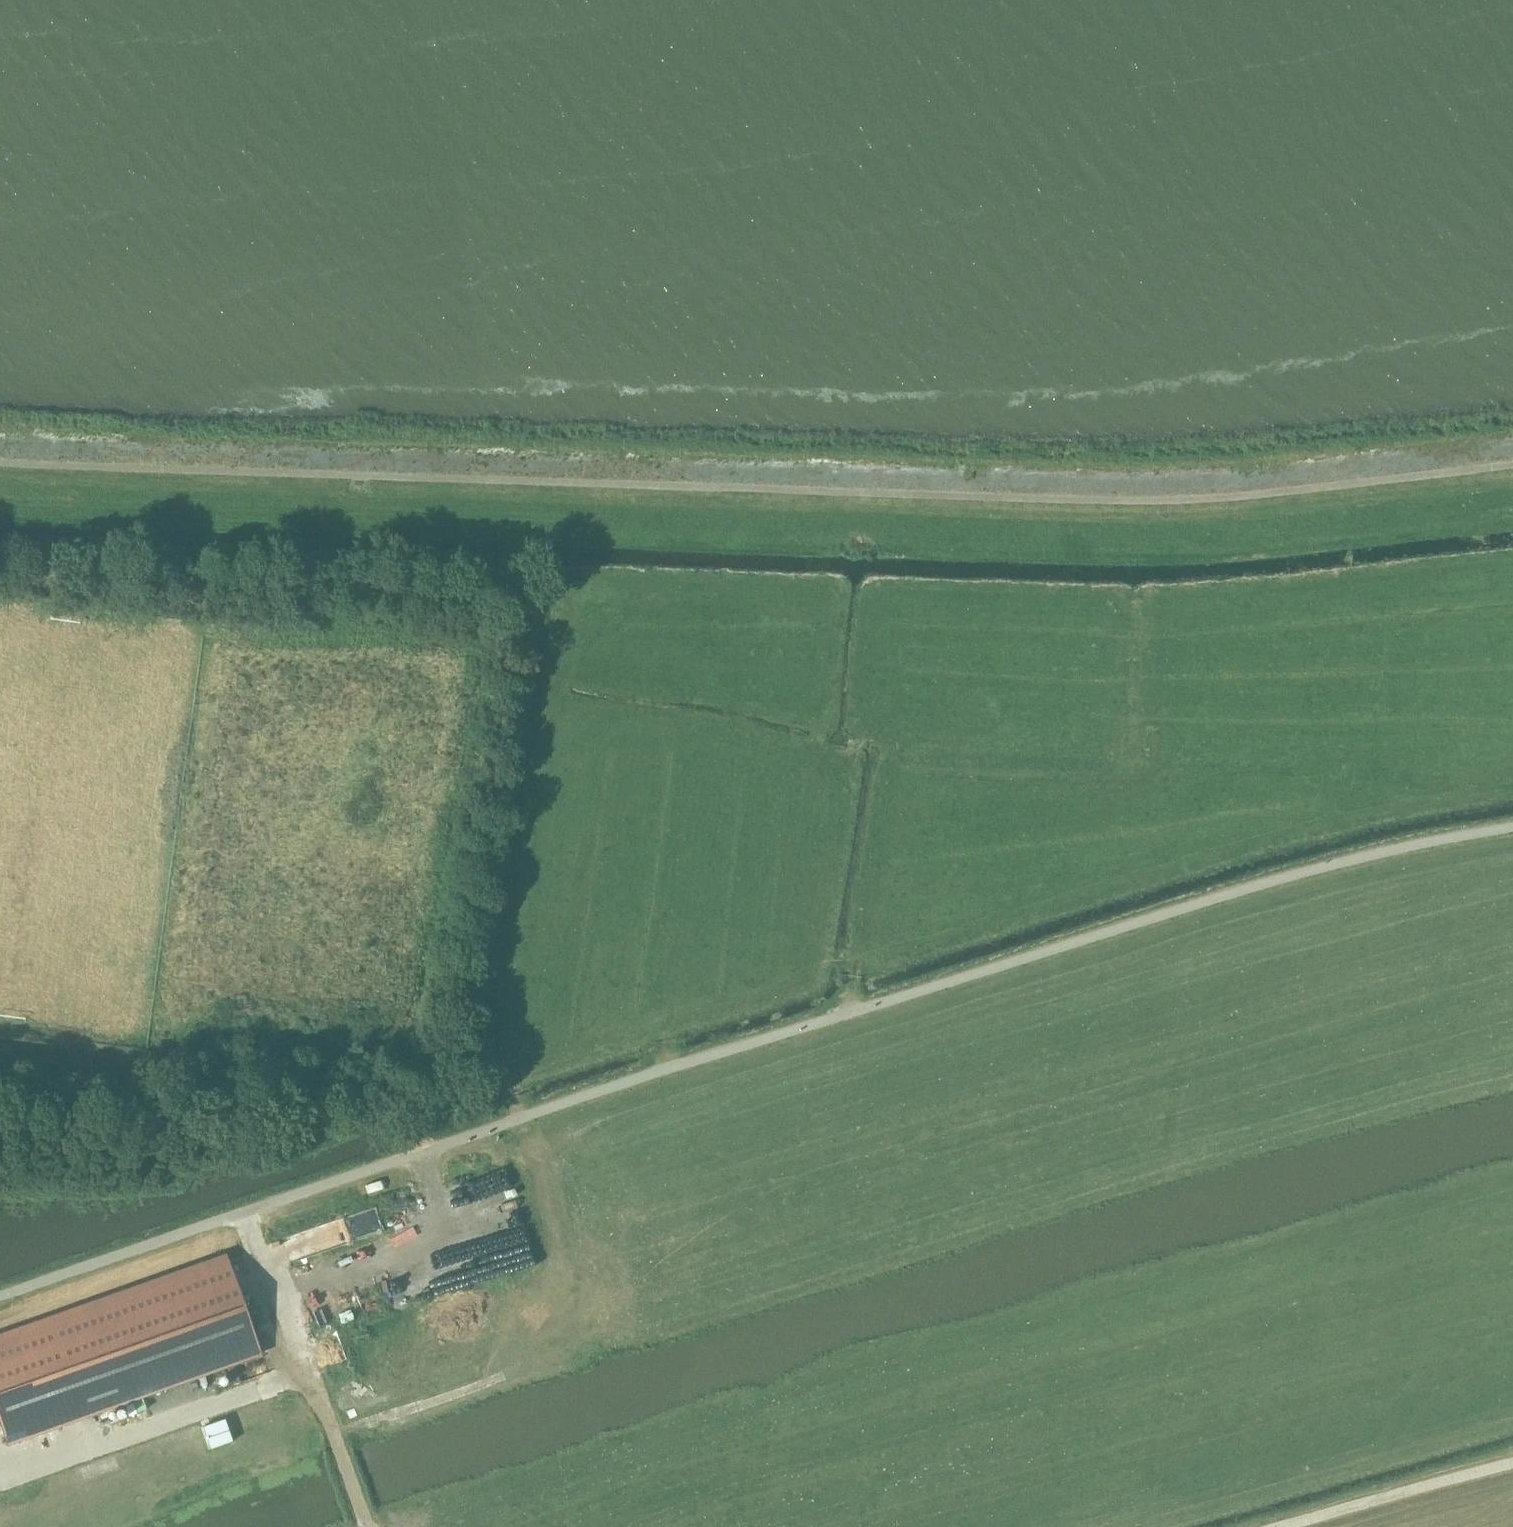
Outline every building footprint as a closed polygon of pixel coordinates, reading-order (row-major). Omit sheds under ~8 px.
[(83,686),(81,703),(91,704),(93,687),(83,686)] [(457,707),(452,724),(461,727),(467,711),(457,707)] [(7,745),(6,755),(22,757),(24,747),(7,745)] [(295,831),(293,843),(301,844),(303,832),(295,831)] [(303,832),(301,844),(309,845),(310,833),(303,832)] [(293,843),(292,855),(299,856),(301,844),(293,843)] [(301,844),(299,856),(307,857),(309,845),(301,844)] [(327,844),(325,855),(333,856),(335,845),(327,844)] [(335,845),(333,856),(341,857),(342,846),(335,845)] [(325,855),(323,867),(331,868),(333,856),(325,855)] [(333,856),(331,868),(339,869),(341,857),(333,856)] [(212,862),(211,874),(218,875),(220,863),(212,862)] [(220,863),(218,875),(227,876),(228,864),(220,863)] [(236,865),(235,877),(243,878),(244,866),(236,865)] [(244,866),(243,878),(251,879),(252,867),(244,866)] [(211,874),(209,885),(217,886),(218,875),(211,874)] [(218,875),(217,886),(225,887),(227,876),(218,875)] [(235,877),(233,889),(241,890),(243,878),(235,877)] [(243,878),(241,890),(249,891),(251,879),(243,878)] [(209,885),(207,897),(215,898),(217,886),(209,885)] [(217,886),(215,898),(223,899),(225,887),(217,886)] [(233,889),(232,900),(240,901),(241,890),(233,889)] [(241,890),(240,901),(248,902),(249,891),(241,890)] [(127,946),(119,949),(123,960),(131,957),(127,946)] [(119,949),(111,952),(116,963),(123,960),(119,949)] [(131,957),(123,960),(128,972),(136,969),(131,957)] [(123,960),(116,963),(120,975),(128,972),(123,960)] [(278,960),(276,972),(284,973),(285,961),(278,960)] [(285,961),(284,973),(292,974),(294,962),(285,961)] [(276,972),(275,984),(282,985),(284,973),(276,972)] [(284,973),(282,985),(290,986),(292,974),(284,973)] [(345,1038),(344,1050),(352,1051),(353,1039),(345,1038)] [(353,1039),(352,1051),(360,1052),(361,1040),(353,1039)] [(344,1050),(342,1062),(350,1063),(352,1051),(344,1050)] [(352,1051),(350,1063),(358,1064),(360,1052),(352,1051)] [(342,1062),(341,1074),(348,1075),(350,1063),(342,1062)] [(350,1063),(348,1075),(356,1076),(358,1064),(350,1063)] [(12,1448),(269,1358),(234,1258),(0,1340),(0,1412),(12,1448)]
